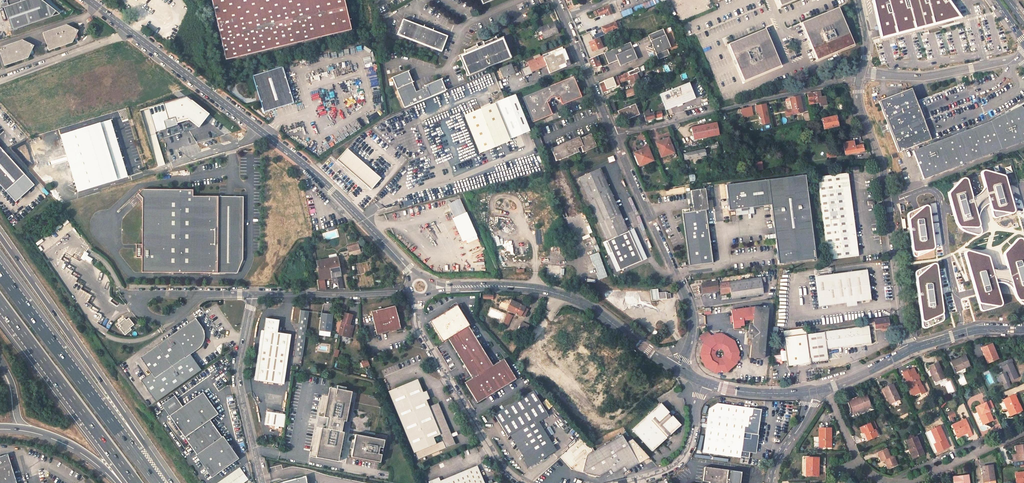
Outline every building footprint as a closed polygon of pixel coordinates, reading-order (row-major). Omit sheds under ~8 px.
[(49,18),(55,11),(41,0),(5,0),(4,0),(6,6),(2,7),(10,31),(49,18)] [(350,30),(344,0),(212,0),(226,58),(350,30)] [(950,0),(875,0),(885,42),(965,21),(950,0)] [(612,14),(608,6),(594,12),(595,15),(598,14),(599,16),(605,13),(607,16),(612,14)] [(838,7),(801,23),(817,60),(854,44),(838,7)] [(394,23),(392,31),(442,48),(447,32),(402,16),(400,25),(394,23)] [(557,33),(552,22),(539,28),(544,38),(557,33)] [(616,28),(614,22),(601,28),(601,27),(590,32),(592,37),(596,35),(596,34),(595,32),(602,29),(603,32),(603,33),(606,32),(616,28)] [(67,26),(43,34),(49,52),(72,44),(74,40),(78,39),(77,36),(76,35),(78,31),(67,26)] [(662,29),(648,35),(659,60),(673,54),(662,29)] [(765,29),(728,45),(744,81),(781,65),(765,29)] [(592,37),(593,40),(597,39),(596,38),(601,36),(607,34),(606,32),(603,33),(603,32),(598,33),(596,34),(596,35),(592,37)] [(467,52),(461,54),(470,75),(512,58),(503,37),(497,39),(497,38),(485,43),(485,44),(479,47),(479,45),(467,50),(467,52)] [(602,48),(598,38),(597,39),(593,40),(588,42),(590,47),(592,46),(594,51),(602,48)] [(4,66),(28,58),(30,55),(34,54),(33,49),(34,46),(22,40),(0,48),(0,54),(4,66)] [(630,42),(604,53),(609,64),(618,60),(620,66),(637,59),(630,42)] [(602,48),(594,51),(596,56),(605,53),(602,48)] [(569,63),(563,49),(542,58),(546,66),(549,74),(568,66),(569,63)] [(542,56),(527,62),(531,72),(536,70),(539,69),(546,66),(542,58),(542,56)] [(594,58),(590,60),(593,68),(598,66),(602,65),(601,60),(596,62),(594,58)] [(514,67),(512,68),(511,64),(499,69),(503,78),(505,77),(507,78),(508,76),(515,73),(514,72),(516,71),(517,70),(516,68),(514,67)] [(627,73),(618,77),(620,83),(629,79),(630,81),(631,84),(639,81),(638,78),(640,77),(640,76),(641,76),(641,75),(641,74),(641,73),(639,67),(633,70),(627,72),(627,73)] [(254,78),(265,115),(296,105),(284,68),(254,78)] [(408,73),(392,80),(401,102),(415,88),(408,73)] [(581,97),(573,77),(523,97),(533,122),(552,114),(547,102),(549,101),(550,98),(554,96),(557,98),(559,97),(562,105),(581,97)] [(602,92),(607,90),(606,88),(615,84),(615,86),(619,84),(616,77),(612,78),(612,79),(599,84),(602,92)] [(418,90),(417,88),(403,102),(405,108),(449,89),(447,85),(444,78),(427,85),(427,86),(418,90)] [(911,89),(879,101),(898,152),(930,140),(911,89)] [(809,104),(819,103),(825,102),(824,96),(820,96),(820,92),(807,93),(809,104)] [(494,103),(508,139),(529,130),(515,95),(505,99),(494,103)] [(793,115),(803,112),(802,107),(800,107),(799,101),(800,101),(799,96),(789,98),(793,115)] [(507,139),(494,104),(481,110),(495,144),(507,139)] [(633,104),(616,111),(620,122),(638,115),(633,104)] [(770,122),(766,104),(757,106),(758,113),(761,112),(763,124),(770,122)] [(753,115),(751,107),(741,109),(742,115),(746,114),(749,113),(750,115),(753,115)] [(922,180),(1023,141),(1023,110),(1022,107),(990,121),(912,151),(922,180)] [(662,116),(660,111),(649,114),(648,110),(643,112),(645,121),(662,116)] [(802,114),(804,122),(811,120),(809,112),(802,114)] [(837,121),(844,119),(842,113),(835,115),(835,116),(821,119),(822,123),(823,129),(828,128),(833,126),(838,125),(837,121)] [(130,177),(115,123),(64,137),(79,191),(130,177)] [(719,135),(716,123),(692,127),(694,140),(719,135)] [(596,146),(590,134),(579,139),(578,137),(551,149),(556,161),(559,160),(560,160),(578,152),(577,148),(580,147),(583,152),(596,146)] [(544,147),(540,137),(533,140),(537,150),(544,147)] [(674,152),(669,138),(656,143),(661,157),(674,152)] [(864,151),(862,145),(854,146),(854,141),(843,143),(845,154),(864,151)] [(8,192),(27,175),(0,146),(0,183),(8,192)] [(653,160),(648,147),(635,153),(640,166),(653,160)] [(705,155),(704,149),(684,154),(685,159),(705,155)] [(379,180),(348,152),(339,162),(370,190),(379,180)] [(620,214),(600,168),(579,177),(599,223),(612,253),(634,244),(621,214),(620,214)] [(960,179),(948,192),(947,195),(948,197),(956,223),(958,226),(961,229),(964,231),(976,235),(978,235),(979,234),(981,232),(980,230),(980,226),(978,222),(978,218),(978,215),(980,211),(983,207),(986,204),(989,204),(992,216),(994,218),(996,218),(1013,213),(1014,212),(1014,210),(1006,180),(1005,177),(1003,176),(983,171),(981,171),(980,171),(979,173),(984,187),(982,189),(981,191),(978,193),(975,196),(971,197),(967,182),(966,179),(964,178),(962,178),(960,179)] [(858,256),(847,173),(817,177),(827,260),(858,256)] [(805,175),(724,185),(728,210),(771,205),(778,262),(815,258),(805,175)] [(418,185),(416,179),(402,183),(404,189),(418,185)] [(708,210),(705,188),(691,191),(693,207),(689,208),(690,212),(683,213),(689,265),(712,262),(705,210),(708,210)] [(192,190),(141,190),(137,195),(141,199),(141,245),(135,245),(135,259),(141,259),(141,273),(217,273),(217,197),(192,197),(192,190)] [(239,197),(217,197),(217,273),(235,273),(239,259),(239,197)] [(452,218),(463,243),(477,237),(460,199),(449,204),(454,217),(452,218)] [(925,206),(909,213),(908,217),(912,254),(916,257),(934,248),(928,208),(925,206)] [(965,256),(980,309),(981,310),(983,311),(1000,306),(1001,305),(1002,302),(996,283),(1000,283),(1003,283),(1007,285),(1010,287),(1014,292),(1016,296),(1017,300),(1020,303),(1023,304),(1023,305),(1023,246),(1023,241),(1021,239),(1019,238),(1016,239),(1005,251),(1004,253),(1004,255),(1007,269),(1002,270),(996,270),(992,268),(988,256),(967,250),(965,252),(965,256)] [(634,244),(612,253),(620,270),(641,261),(634,244)] [(360,253),(358,246),(348,249),(350,255),(360,253)] [(606,277),(597,253),(589,255),(598,280),(606,277)] [(343,289),(337,257),(329,259),(316,261),(317,266),(319,280),(316,280),(318,290),(325,289),(323,280),(336,277),(337,283),(338,283),(339,289),(343,289)] [(916,271),(915,274),(922,328),(926,329),(943,321),(943,317),(936,265),(933,263),(916,271)] [(819,306),(871,299),(867,270),(815,276),(819,306)] [(765,282),(765,277),(719,283),(721,294),(730,293),(731,297),(763,293),(762,282),(765,282)] [(717,290),(716,282),(703,283),(704,292),(717,290)] [(659,299),(658,293),(658,288),(650,289),(651,300),(659,299)] [(525,307),(512,300),(507,310),(520,316),(521,315),(524,317),(528,309),(524,308),(525,307)] [(477,403),(516,379),(504,359),(492,365),(468,326),(469,326),(457,305),(430,322),(442,342),(448,339),(472,378),(465,382),(477,403)] [(400,329),(395,306),(371,311),(376,335),(400,329)] [(754,307),(734,310),(735,315),(732,315),(732,316),(733,322),(734,328),(740,327),(740,325),(744,325),(743,320),(752,319),(753,325),(749,325),(747,344),(751,345),(750,357),(763,359),(768,308),(754,307)] [(308,311),(300,310),(294,356),(302,357),(308,311)] [(332,314),(320,313),(318,330),(330,332),(331,326),(329,325),(330,323),(331,323),(332,314)] [(352,315),(344,313),(339,335),(345,337),(347,337),(350,325),(348,325),(349,319),(351,319),(352,315)] [(881,326),(889,325),(888,317),(874,319),(876,328),(881,327),(881,326)] [(124,318),(117,323),(120,326),(119,328),(124,335),(131,330),(130,328),(134,325),(128,318),(126,320),(124,318)] [(201,327),(194,318),(139,357),(150,373),(153,378),(183,357),(184,358),(189,354),(197,349),(199,347),(200,345),(202,343),(203,339),(203,335),(203,333),(202,332),(202,330),(201,327)] [(281,385),(287,335),(276,334),(278,321),(265,320),(257,382),(281,385)] [(871,343),(869,325),(824,331),(824,332),(807,334),(806,328),(783,331),(784,337),(788,366),(806,364),(810,363),(810,362),(828,360),(826,349),(871,343)] [(711,336),(707,331),(700,338),(704,342),(711,336)] [(739,352),(734,340),(724,335),(711,336),(703,343),(700,355),(705,366),(715,373),(727,371),(736,364),(739,352)] [(991,343),(981,348),(984,355),(985,354),(988,362),(998,358),(991,343)] [(153,378),(150,373),(140,380),(156,402),(201,371),(189,354),(184,358),(183,357),(153,378)] [(969,365),(965,355),(950,362),(955,372),(969,365)] [(1011,358),(1001,362),(1003,366),(1001,367),(1004,373),(999,375),(1003,384),(1012,380),(1016,378),(1013,371),(1015,370),(1011,362),(1012,362),(1011,358)] [(944,378),(937,362),(928,366),(930,370),(934,380),(935,382),(944,378)] [(915,375),(913,368),(902,373),(908,387),(909,386),(913,395),(920,392),(917,388),(921,386),(917,377),(914,379),(913,376),(915,375)] [(413,453),(415,452),(418,459),(455,444),(452,437),(451,434),(439,402),(428,406),(417,379),(388,391),(413,453)] [(1012,380),(1003,384),(1006,389),(1014,386),(1012,380)] [(899,398),(892,384),(882,388),(889,403),(899,398)] [(331,388),(330,393),(353,398),(354,392),(346,391),(340,389),(331,388)] [(214,475),(240,457),(234,448),(235,448),(235,447),(235,446),(235,444),(234,444),(233,444),(232,444),(231,444),(213,418),(221,412),(205,391),(183,407),(172,414),(214,475)] [(546,413),(532,391),(494,415),(507,436),(511,434),(525,456),(527,455),(529,458),(526,459),(524,461),(528,467),(539,460),(539,461),(552,453),(533,421),(546,413)] [(353,398),(330,393),(326,418),(330,418),(328,429),(324,428),(319,453),(341,457),(342,457),(346,433),(345,432),(348,422),(349,422),(353,398)] [(870,406),(866,395),(849,401),(853,412),(870,406)] [(1002,400),(1010,415),(1019,411),(1016,404),(1018,403),(1014,395),(1002,400)] [(175,396),(164,403),(172,414),(183,407),(175,396)] [(990,400),(975,407),(978,415),(980,415),(984,423),(992,420),(987,409),(993,406),(990,400)] [(670,435),(681,425),(672,416),(671,417),(668,414),(669,413),(664,407),(663,408),(659,404),(632,430),(652,451),(666,438),(666,437),(669,435),(670,435)] [(759,422),(761,410),(717,404),(709,409),(703,453),(740,458),(744,434),(757,435),(758,426),(759,422)] [(949,422),(954,421),(953,417),(955,416),(953,410),(946,413),(949,422)] [(286,415),(267,413),(265,426),(284,428),(286,415)] [(970,430),(965,419),(951,425),(956,436),(970,430)] [(869,423),(859,427),(861,432),(863,432),(867,439),(877,435),(874,430),(872,431),(869,423)] [(948,446),(939,426),(930,430),(936,444),(934,445),(937,451),(948,446)] [(831,437),(831,428),(819,428),(819,447),(829,447),(829,437),(831,437)] [(387,440),(358,435),(354,458),(383,463),(387,440)] [(571,470),(599,477),(610,470),(613,474),(624,467),(626,471),(638,464),(649,457),(637,445),(630,449),(622,435),(595,451),(582,436),(560,456),(571,470)] [(923,453),(916,436),(906,441),(909,449),(912,448),(913,450),(912,450),(915,457),(923,453)] [(280,441),(272,442),(272,444),(270,444),(271,450),(273,450),(281,449),(281,445),(280,441)] [(1016,446),(1016,454),(1018,454),(1018,456),(1013,456),(1014,461),(1023,460),(1023,445),(1016,446)] [(897,464),(893,455),(890,456),(886,449),(877,453),(880,460),(883,459),(887,468),(897,464)] [(341,457),(319,453),(318,458),(340,462),(341,457)] [(8,454),(0,456),(0,482),(17,482),(8,454)] [(818,475),(818,458),(806,458),(806,475),(818,475)] [(477,465),(440,481),(438,477),(428,482),(429,482),(484,482),(477,465)] [(992,465),(981,467),(982,476),(984,475),(985,482),(993,482),(992,474),(993,474),(992,465)] [(704,467),(703,481),(709,481),(709,482),(740,482),(741,472),(727,470),(704,467)] [(217,482),(243,482),(248,480),(240,468),(217,482)] [(1014,473),(1016,482),(1021,482),(1023,482),(1023,472),(1014,473)]
